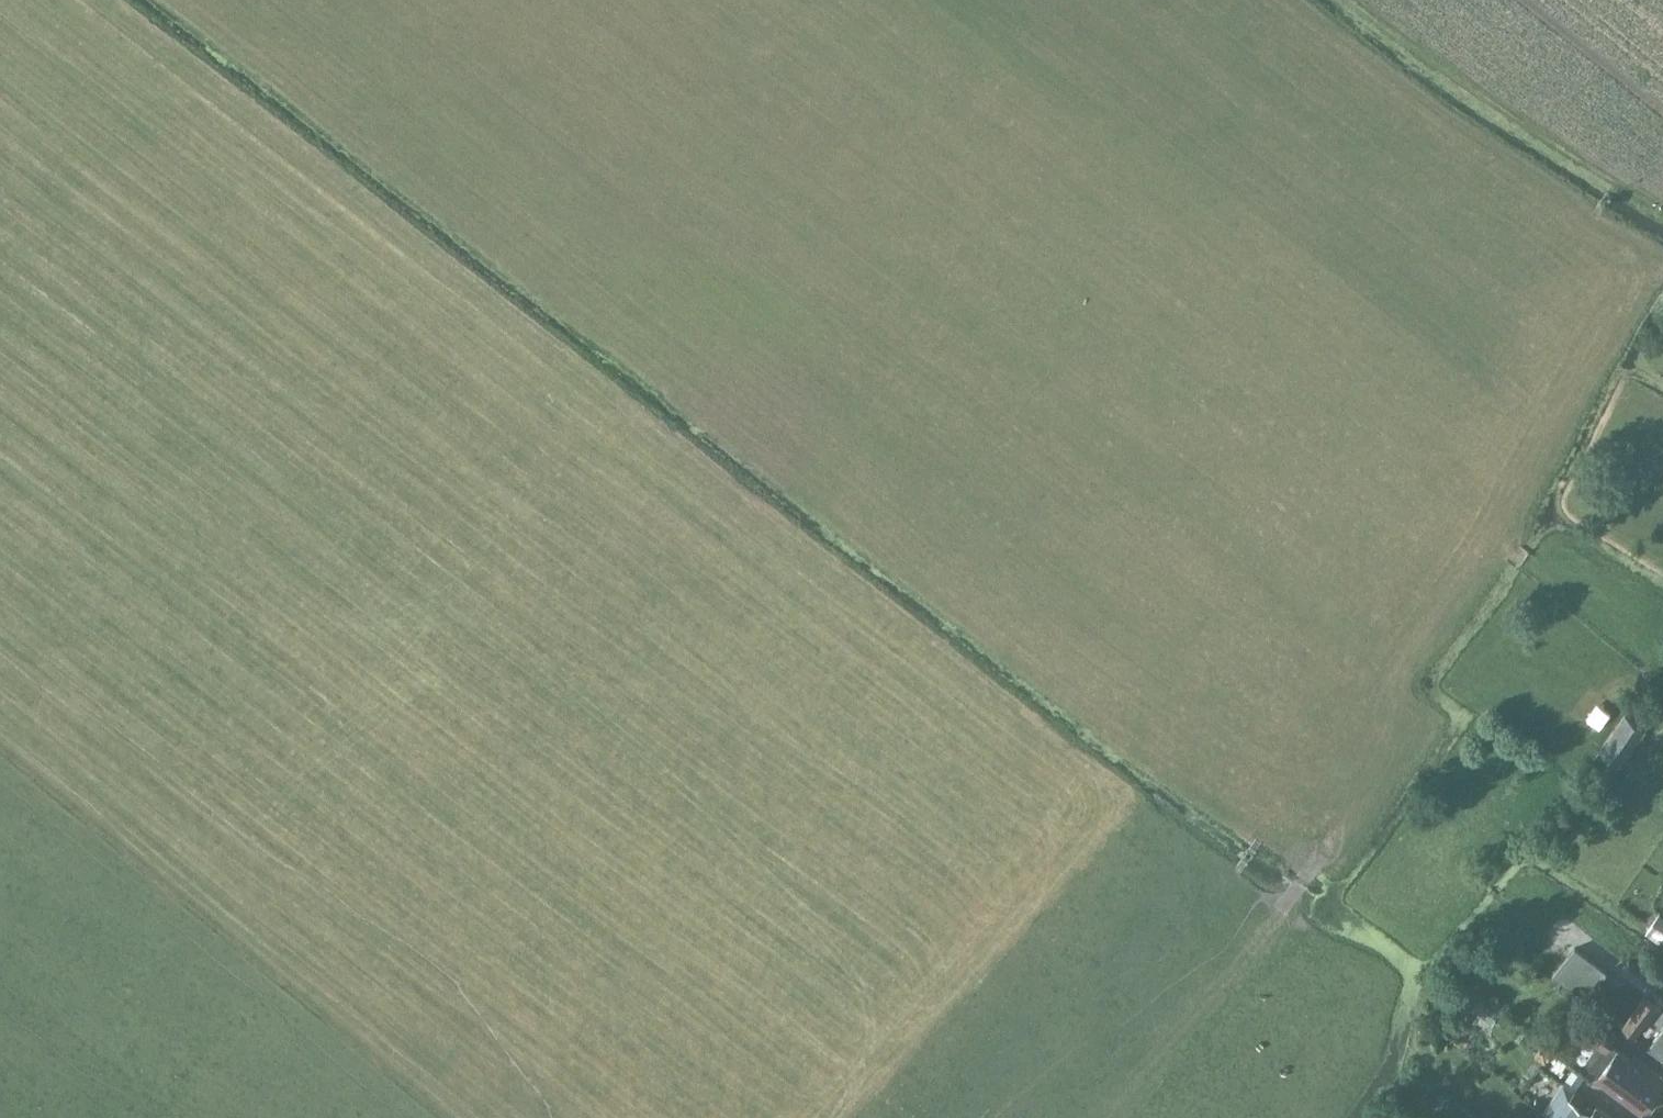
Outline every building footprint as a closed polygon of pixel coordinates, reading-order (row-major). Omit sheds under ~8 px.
[(1619,766),(1645,730),(1625,716),(1599,751),(1619,766)] [(1653,816),(1662,820),(1662,807),(1657,805),(1653,816)] [(1548,962),(1563,939),(1552,932),(1537,956),(1548,962)] [(1586,1000),(1607,972),(1574,948),(1553,976),(1586,1000)] [(1509,967),(1512,954),(1499,950),(1496,964),(1509,967)] [(1635,1036),(1657,1006),(1644,996),(1640,1000),(1641,1001),(1622,1027),(1635,1036)] [(1587,1014),(1574,1031),(1595,1046),(1585,1060),(1585,1065),(1587,1069),(1596,1076),(1595,1078),(1640,1111),(1644,1106),(1647,1108),(1652,1108),(1659,1098),(1658,1093),(1655,1090),(1662,1079),(1662,1072),(1630,1048),(1625,1055),(1616,1048),(1611,1054),(1606,1050),(1617,1034),(1587,1014)] [(1649,1047),(1662,1057),(1662,1027),(1649,1047)] [(1544,1065),(1553,1050),(1543,1043),(1533,1057),(1544,1065)] [(1574,1092),(1554,1117),(1627,1117),(1601,1099),(1595,1107),(1574,1092)] [(1534,1117),(1554,1117),(1540,1108),(1534,1117)]
